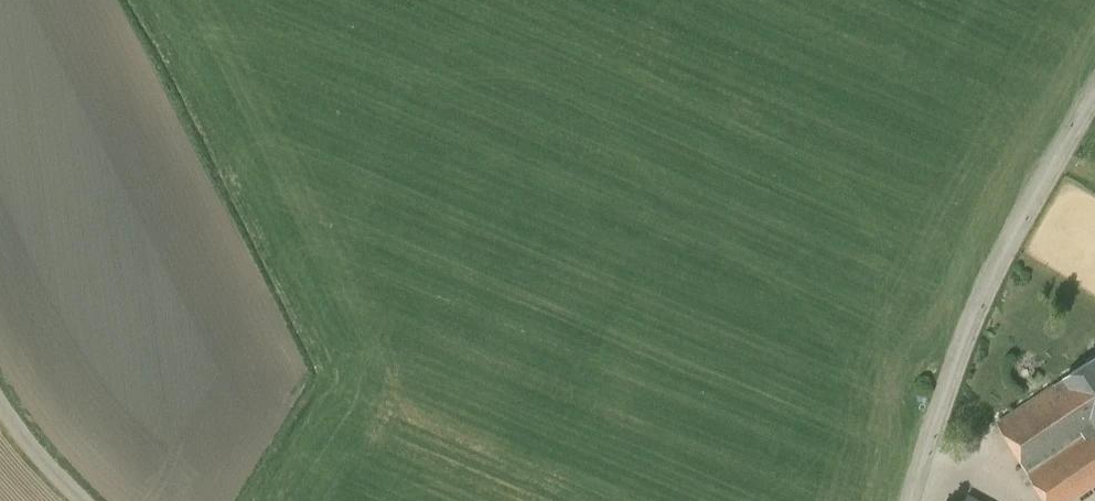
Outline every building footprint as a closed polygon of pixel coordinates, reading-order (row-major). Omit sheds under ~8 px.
[(1094,484),(1094,359),(996,423),(1046,500),(1069,500),(1094,484)]
